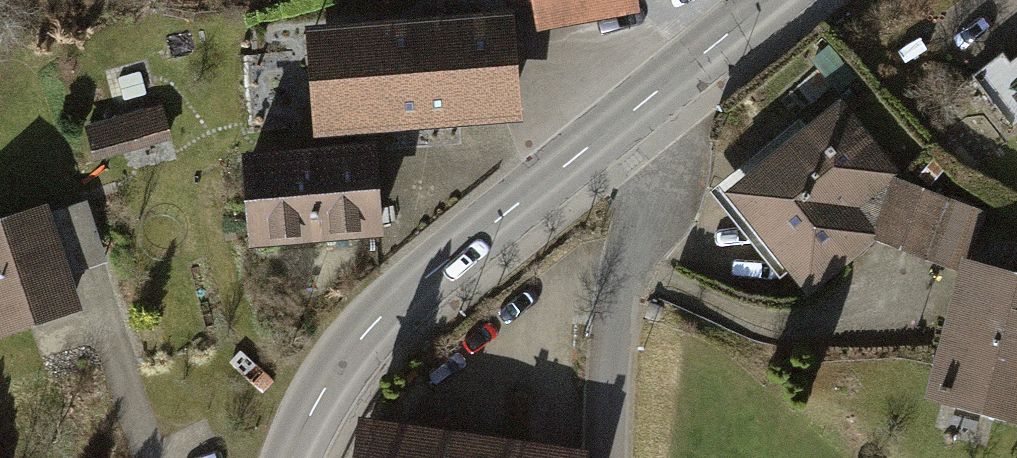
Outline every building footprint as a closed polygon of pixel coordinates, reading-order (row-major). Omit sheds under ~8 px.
[(519,6),(546,2),(549,24),(650,8),(649,0),(518,0),(519,6)] [(530,12),(318,24),(325,129),(536,116),(530,12)] [(810,297),(884,246),(904,182),(844,103),(725,192),(810,297)] [(166,105),(92,118),(99,158),(173,145),(166,105)] [(391,140),(261,150),(267,234),(397,225),(391,140)] [(884,246),(963,271),(972,243),(987,247),(998,211),(904,182),(884,246)] [(0,221),(0,338),(95,309),(62,202),(0,221)] [(987,247),(972,243),(963,271),(929,381),(1016,408),(1016,257),(987,247)] [(371,414),(364,457),(439,457),(444,425),(371,414)] [(444,425),(439,457),(514,457),(517,436),(444,425)] [(517,436),(514,457),(588,457),(590,447),(517,436)]
